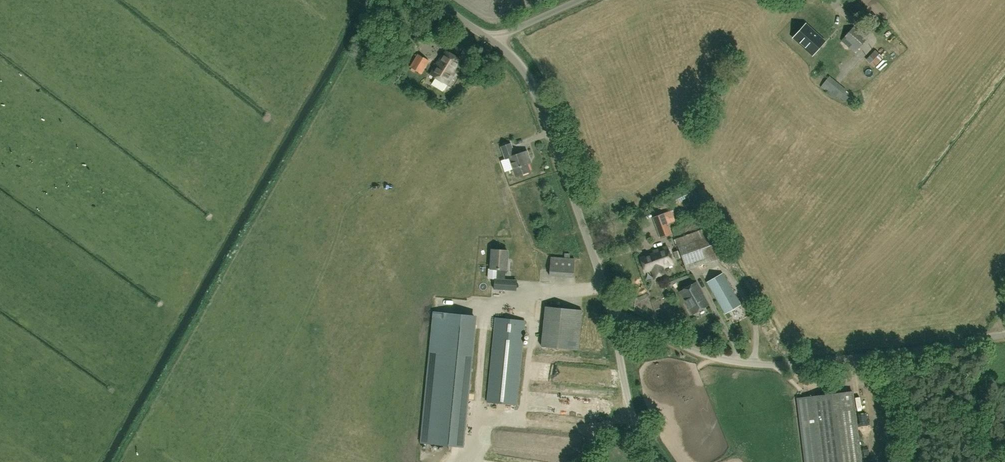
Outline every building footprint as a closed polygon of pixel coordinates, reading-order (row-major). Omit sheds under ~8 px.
[(875,26),(880,20),(875,16),(870,22),(875,26)] [(806,24),(794,37),(813,55),(825,41),(806,24)] [(842,41),(841,43),(847,48),(849,47),(854,52),(867,38),(854,26),(841,40),(842,41)] [(444,90),(447,85),(455,72),(453,71),(460,59),(446,51),(443,57),(441,56),(430,74),(435,78),(432,83),(444,90)] [(877,52),(871,60),(876,64),(882,57),(877,52)] [(421,73),(429,60),(418,54),(410,67),(412,68),(411,69),(415,72),(416,70),(421,73)] [(836,83),(831,91),(838,96),(844,88),(836,83)] [(515,176),(530,171),(527,161),(531,160),(527,150),(515,155),(511,143),(501,146),(505,159),(509,157),(515,176)] [(690,191),(679,196),(681,201),(692,196),(690,191)] [(664,211),(653,216),(661,237),(672,233),(668,222),(664,211)] [(708,227),(675,239),(685,267),(718,256),(711,233),(708,227)] [(673,264),(667,246),(653,251),(654,253),(640,258),(645,272),(651,270),(653,272),(652,273),(654,279),(665,275),(662,268),(673,264)] [(494,289),(505,290),(506,270),(507,270),(508,251),(492,250),(491,269),(497,269),(496,279),(495,279),(494,289)] [(574,259),(551,257),(550,276),(573,277),(574,259)] [(725,313),(740,304),(722,273),(707,282),(725,313)] [(693,313),(708,305),(699,290),(700,289),(696,283),(680,292),(693,313)] [(542,341),(575,346),(580,315),(569,313),(570,307),(560,306),(559,308),(547,306),(542,341)] [(435,312),(422,443),(461,447),(474,315),(435,312)] [(487,402),(516,405),(525,320),(496,317),(487,402)] [(797,399),(804,461),(860,461),(851,392),(812,397),(797,399)]
